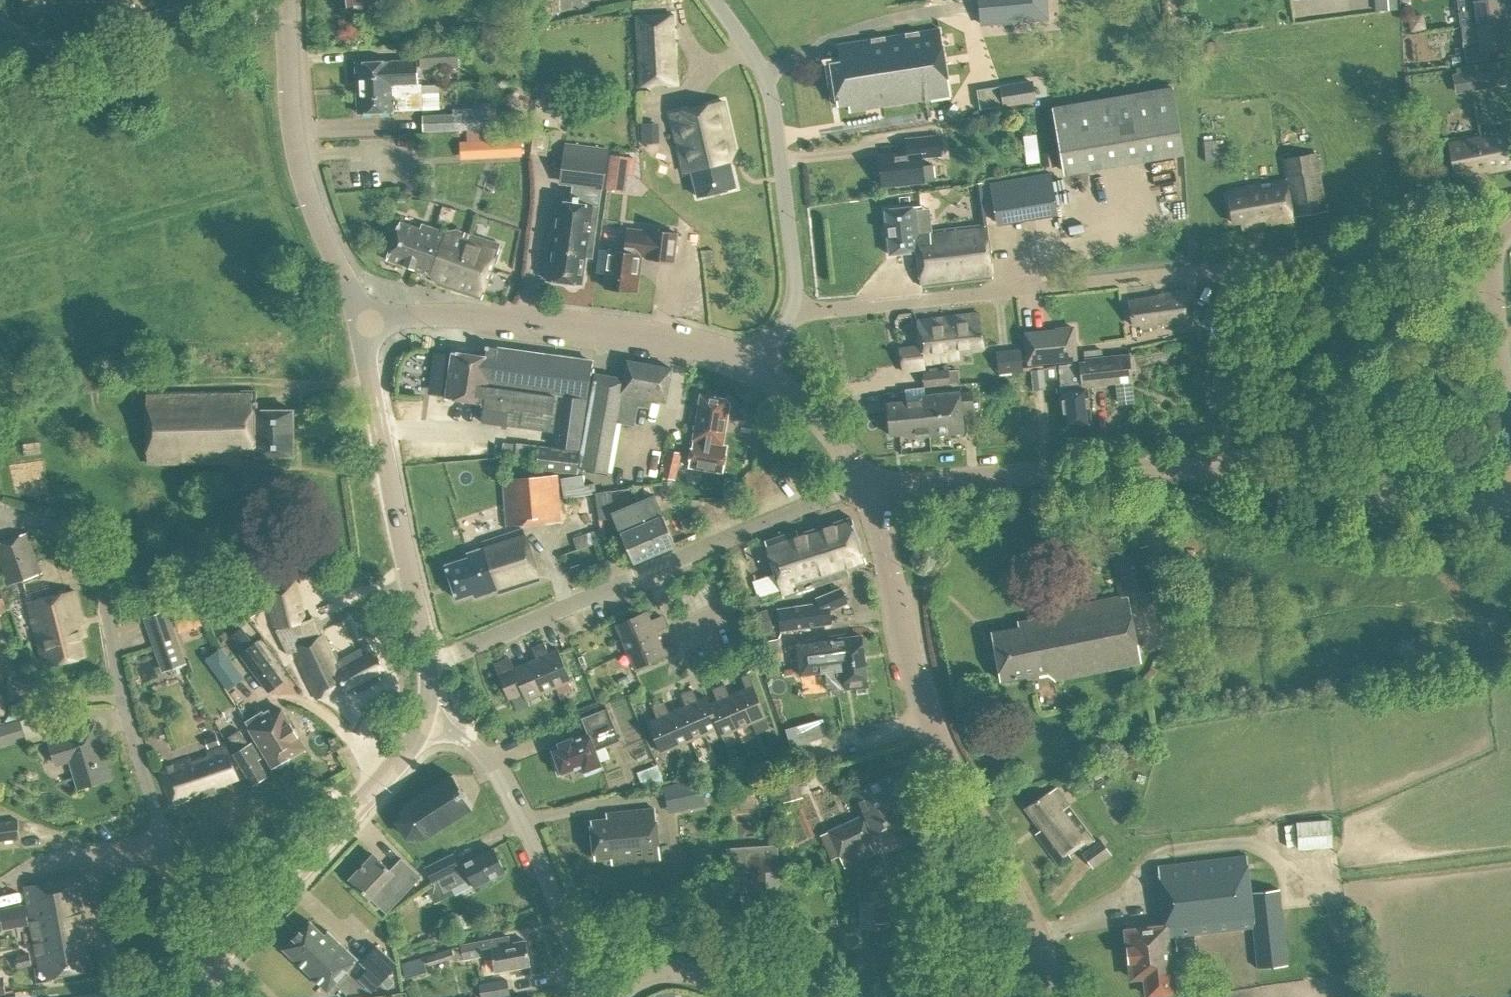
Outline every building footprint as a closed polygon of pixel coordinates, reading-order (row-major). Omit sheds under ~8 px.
[(24,13),(135,10),(135,0),(24,0),(24,13)] [(350,10),(385,8),(385,0),(350,0),(350,10)] [(544,16),(560,16),(560,0),(544,0),(544,16)] [(982,24),(1015,22),(1019,21),(1049,19),(1047,0),(981,0),(982,24)] [(1506,21),(1503,0),(1482,0),(1480,0),(1457,0),(1461,27),(1506,21)] [(640,86),(676,84),(672,16),(637,18),(640,86)] [(1506,21),(1461,27),(1466,62),(1488,59),(1487,48),(1510,45),(1506,21)] [(949,97),(939,30),(838,44),(841,63),(832,64),(838,106),(848,105),(849,111),(949,97)] [(457,45),(442,45),(444,66),(458,65),(457,45)] [(359,87),(393,86),(393,80),(408,79),(417,79),(416,60),(392,61),(392,60),(358,62),(359,87)] [(525,64),(516,64),(517,78),(526,78),(525,64)] [(1456,95),(1480,91),(1499,87),(1496,67),(1452,75),(1456,95)] [(1003,106),(1036,100),(1033,81),(1000,86),(1003,106)] [(422,91),(409,91),(393,92),(393,86),(359,87),(360,113),(394,112),(394,111),(409,110),(422,110),(422,91)] [(1172,152),(1183,150),(1173,88),(1053,108),(1063,170),(1158,154),(1172,152)] [(734,152),(723,102),(670,114),(684,174),(691,172),(697,197),(735,188),(729,163),(734,152)] [(467,129),(467,131),(486,130),(486,129),(488,129),(487,107),(453,109),(453,113),(423,115),(424,131),(467,129)] [(519,111),(505,111),(506,124),(520,123),(519,111)] [(643,119),(644,140),(661,139),(660,118),(643,119)] [(1507,129),(1448,140),(1454,173),(1462,172),(1464,180),(1475,178),(1474,172),(1487,170),(1488,176),(1510,171),(1510,148),(1507,129)] [(486,130),(467,131),(468,141),(460,141),(461,159),(522,156),(521,138),(492,139),(492,130),(486,131),(486,130)] [(933,164),(923,165),(922,157),(941,155),(939,136),(906,140),(907,153),(879,156),(883,186),(924,181),(935,181),(933,164)] [(1204,141),(1206,161),(1217,161),(1216,140),(1204,141)] [(565,143),(560,182),(603,188),(609,149),(565,143)] [(1038,150),(1025,151),(1027,163),(1040,162),(1038,150)] [(1160,165),(1128,171),(1136,218),(1167,213),(1163,187),(1177,184),(1172,152),(1158,154),(1160,165)] [(1327,210),(1316,152),(1283,158),(1286,178),(1227,189),(1233,222),(1241,221),(1242,230),(1254,228),(1253,223),(1265,221),(1266,226),(1294,221),(1293,216),(1327,210)] [(611,155),(606,189),(625,191),(627,176),(634,177),(636,158),(611,155)] [(1050,174),(989,184),(995,228),(1056,218),(1050,174)] [(600,206),(557,201),(553,231),(552,231),(547,265),(550,266),(548,280),(568,283),(570,285),(575,286),(578,284),(580,284),(585,256),(592,257),(600,206)] [(923,230),(921,206),(885,210),(890,255),(917,251),(921,286),(993,277),(987,225),(931,231),(930,229),(923,230)] [(420,229),(400,222),(388,260),(431,275),(438,284),(484,299),(501,245),(452,229),(450,235),(421,225),(420,229)] [(677,234),(649,230),(648,238),(627,235),(625,251),(610,249),(604,290),(637,294),(639,277),(636,277),(639,256),(646,257),(646,258),(673,262),(677,234)] [(713,249),(703,250),(704,263),(714,262),(713,249)] [(1193,323),(1189,289),(1162,293),(1163,294),(1128,299),(1132,325),(1140,324),(1141,331),(1151,330),(1151,327),(1163,326),(1163,327),(1193,323)] [(980,313),(940,318),(944,361),(959,358),(958,350),(984,347),(980,313)] [(944,361),(940,318),(917,321),(921,346),(900,349),(903,371),(925,368),(924,364),(944,361)] [(1025,332),(1026,341),(1028,360),(1028,366),(1066,363),(1078,362),(1075,326),(1055,328),(1055,329),(1025,332)] [(497,413),(498,407),(524,411),(523,424),(550,428),(555,396),(562,397),(556,438),(581,441),(586,401),(588,402),(593,364),(498,350),(487,348),(486,357),(453,353),(447,398),(487,404),(486,411),(497,413)] [(1020,349),(996,351),(999,375),(1023,372),(1020,349)] [(1044,369),(1032,370),(1034,390),(1046,389),(1045,380),(1060,378),(1065,424),(1091,422),(1087,386),(1133,381),(1130,360),(1130,354),(1103,357),(1094,358),(1084,359),(1084,360),(1084,362),(1060,364),(1059,364),(1043,368),(1044,369)] [(624,378),(600,373),(592,419),(588,418),(582,453),(579,470),(612,475),(620,424),(634,427),(637,407),(649,409),(650,400),(665,402),(671,369),(627,361),(624,378)] [(958,372),(949,373),(948,370),(923,372),(925,386),(959,383),(958,372)] [(926,395),(925,395),(924,387),(907,389),(909,401),(888,403),(891,435),(908,434),(908,438),(930,436),(926,395)] [(926,395),(930,436),(964,432),(962,410),(974,408),(973,391),(960,392),(926,395)] [(257,411),(257,392),(147,393),(149,462),(241,462),(241,459),(258,459),(258,456),(294,456),(294,410),(257,411)] [(724,399),(699,395),(688,465),(722,471),(725,447),(721,446),(728,404),(724,399)] [(513,474),(533,476),(537,447),(516,444),(513,474)] [(576,475),(579,475),(579,470),(582,453),(539,447),(537,469),(576,475)] [(668,450),(662,477),(676,480),(682,453),(668,450)] [(251,471),(239,471),(240,486),(252,486),(251,471)] [(579,475),(576,475),(562,478),(566,498),(596,493),(595,483),(584,484),(583,474),(579,475)] [(508,527),(562,522),(558,475),(505,479),(508,527)] [(634,562),(676,545),(656,494),(615,512),(612,490),(598,493),(602,519),(616,516),(634,562)] [(867,563),(852,517),(798,534),(797,530),(765,541),(784,597),(849,576),(847,569),(867,563)] [(600,529),(573,538),(577,550),(603,541),(600,529)] [(0,540),(0,556),(9,583),(44,571),(29,530),(0,540)] [(500,593),(541,580),(525,532),(484,545),(486,548),(468,554),(469,558),(447,566),(457,599),(475,593),(476,597),(499,590),(500,593)] [(994,632),(999,656),(1004,681),(1047,672),(1057,679),(1143,662),(1130,595),(1158,589),(1150,545),(1114,552),(1122,596),(1036,614),(1036,618),(1020,621),(1021,626),(994,632)] [(306,623),(295,581),(266,588),(276,629),(288,654),(297,650),(302,660),(299,662),(317,698),(343,685),(347,692),(353,688),(356,693),(381,679),(378,674),(385,671),(371,644),(340,661),(334,649),(331,650),(323,632),(319,634),(313,620),(306,623)] [(15,583),(6,587),(12,601),(20,598),(15,583)] [(257,583),(240,593),(251,614),(269,604),(257,583)] [(777,608),(780,631),(832,624),(830,611),(848,603),(841,587),(815,598),(818,603),(777,608)] [(87,636),(75,589),(28,601),(42,657),(48,655),(51,665),(86,656),(81,637),(87,636)] [(1043,591),(1032,593),(1034,606),(1046,604),(1043,591)] [(759,595),(747,599),(751,608),(762,603),(759,595)] [(171,606),(180,632),(202,625),(193,599),(171,606)] [(749,615),(756,636),(774,630),(767,609),(749,615)] [(168,610),(144,618),(162,672),(187,664),(168,610)] [(616,624),(622,639),(664,621),(662,615),(651,620),(647,611),(616,624)] [(622,639),(629,654),(660,640),(656,632),(667,628),(664,621),(622,639)] [(228,638),(268,693),(284,681),(270,663),(274,660),(259,640),(255,643),(243,627),(228,638)] [(797,643),(800,669),(801,674),(826,671),(829,690),(869,686),(866,661),(862,636),(797,643)] [(762,660),(762,663),(763,663),(798,657),(798,653),(796,653),(793,638),(760,645),(762,660)] [(663,649),(660,640),(629,654),(635,669),(677,651),(674,644),(663,649)] [(538,645),(556,687),(571,681),(558,650),(549,653),(544,643),(538,645)] [(537,659),(526,663),(539,694),(556,687),(538,645),(532,648),(537,659)] [(222,647),(206,659),(218,676),(229,691),(245,680),(234,664),(222,647)] [(539,694),(526,663),(515,668),(510,657),(495,664),(509,698),(524,692),(527,700),(539,694)] [(738,692),(751,723),(766,716),(748,674),(742,677),(746,688),(738,692)] [(737,729),(751,723),(738,692),(730,695),(725,684),(719,687),(737,729)] [(722,735),(737,729),(719,687),(713,690),(717,700),(710,704),(709,704),(719,728),(722,735)] [(693,689),(687,692),(705,734),(719,728),(709,704),(710,704),(707,696),(698,700),(693,689)] [(642,690),(630,695),(632,700),(634,704),(646,699),(644,695),(642,690)] [(686,705),(677,709),(690,740),(705,734),(687,692),(681,695),(686,705)] [(665,702),(659,704),(676,746),(690,740),(677,709),(669,713),(665,702)] [(676,746),(659,704),(652,707),(657,718),(648,721),(662,752),(676,746)] [(246,725),(271,768),(274,766),(279,768),(289,762),(290,756),(305,747),(282,709),(272,715),(270,711),(268,712),(266,708),(244,721),(246,725)] [(620,740),(607,708),(582,718),(588,733),(573,739),(572,738),(558,743),(559,746),(552,749),(557,761),(554,762),(559,775),(582,766),(586,775),(603,768),(596,750),(620,740)] [(0,726),(0,744),(1,746),(25,740),(20,720),(0,726)] [(68,735),(65,736),(64,733),(49,737),(56,764),(70,759),(78,787),(111,778),(105,756),(102,757),(99,749),(102,748),(99,737),(97,738),(94,728),(96,728),(95,724),(68,732),(68,735)] [(253,786),(268,776),(255,756),(258,754),(252,744),(249,746),(239,731),(229,737),(239,753),(235,755),(253,786)] [(216,734),(205,739),(209,749),(220,745),(216,734)] [(222,782),(232,779),(221,748),(159,769),(171,802),(188,796),(187,792),(200,788),(202,795),(224,788),(222,782)] [(658,765),(637,773),(643,789),(664,781),(658,765)] [(862,816),(829,831),(820,835),(825,846),(871,825),(868,819),(880,813),(877,808),(894,801),(891,796),(910,787),(901,769),(855,790),(861,803),(857,805),(862,816)] [(796,773),(773,779),(779,803),(803,797),(796,773)] [(472,805),(452,774),(404,805),(396,821),(406,837),(425,836),(472,805)] [(1084,788),(1075,776),(1065,783),(1073,795),(1084,788)] [(692,795),(695,807),(705,805),(700,779),(664,786),(667,800),(692,795)] [(840,856),(869,842),(874,832),(902,819),(904,824),(920,817),(915,807),(918,805),(910,787),(891,796),(894,801),(877,808),(880,813),(868,819),(871,825),(825,846),(831,860),(840,856)] [(1081,851),(1095,841),(1055,788),(1028,809),(1043,830),(1037,835),(1060,868),(1072,859),(1069,856),(1079,848),(1081,851)] [(612,863),(660,858),(655,808),(606,813),(607,819),(591,821),(595,859),(612,857),(612,863)] [(0,822),(0,842),(21,839),(18,820),(0,822)] [(1330,820),(1296,822),(1298,850),(1332,847),(1330,820)] [(1101,839),(1082,853),(1093,869),(1112,855),(1101,839)] [(778,845),(727,848),(730,890),(741,889),(743,923),(769,921),(769,915),(766,873),(780,872),(780,871),(778,845)] [(454,895),(451,888),(471,878),(475,887),(506,872),(494,848),(463,863),(464,866),(460,868),(453,854),(426,868),(433,882),(439,879),(441,883),(427,889),(435,904),(454,895)] [(370,898),(371,897),(387,913),(421,877),(401,859),(391,870),(374,853),(349,879),(370,898)] [(1166,924),(1126,929),(1132,979),(1145,977),(1147,996),(1191,991),(1188,968),(1170,970),(1166,937),(1174,936),(1176,950),(1194,947),(1192,934),(1250,926),(1256,969),(1287,965),(1277,888),(1252,891),(1247,854),(1159,865),(1166,924)] [(85,945),(95,943),(82,877),(26,887),(37,945),(44,944),(50,977),(90,970),(85,945)] [(874,929),(887,929),(886,911),(876,911),(875,911),(874,911),(874,923),(874,928),(874,929)] [(464,918),(452,923),(456,932),(468,927),(464,918)] [(329,991),(353,966),(359,960),(329,931),(325,934),(310,920),(282,948),(329,991)] [(509,936),(461,945),(464,959),(492,954),(495,972),(531,965),(526,940),(510,943),(509,936)] [(398,965),(376,945),(360,962),(382,982),(398,965)] [(453,946),(425,954),(430,965),(457,958),(453,946)] [(850,959),(850,967),(857,971),(864,967),(864,959),(857,955),(850,959)] [(402,962),(407,979),(427,973),(422,956),(402,962)] [(510,994),(507,979),(479,984),(482,996),(495,996),(510,994)]
